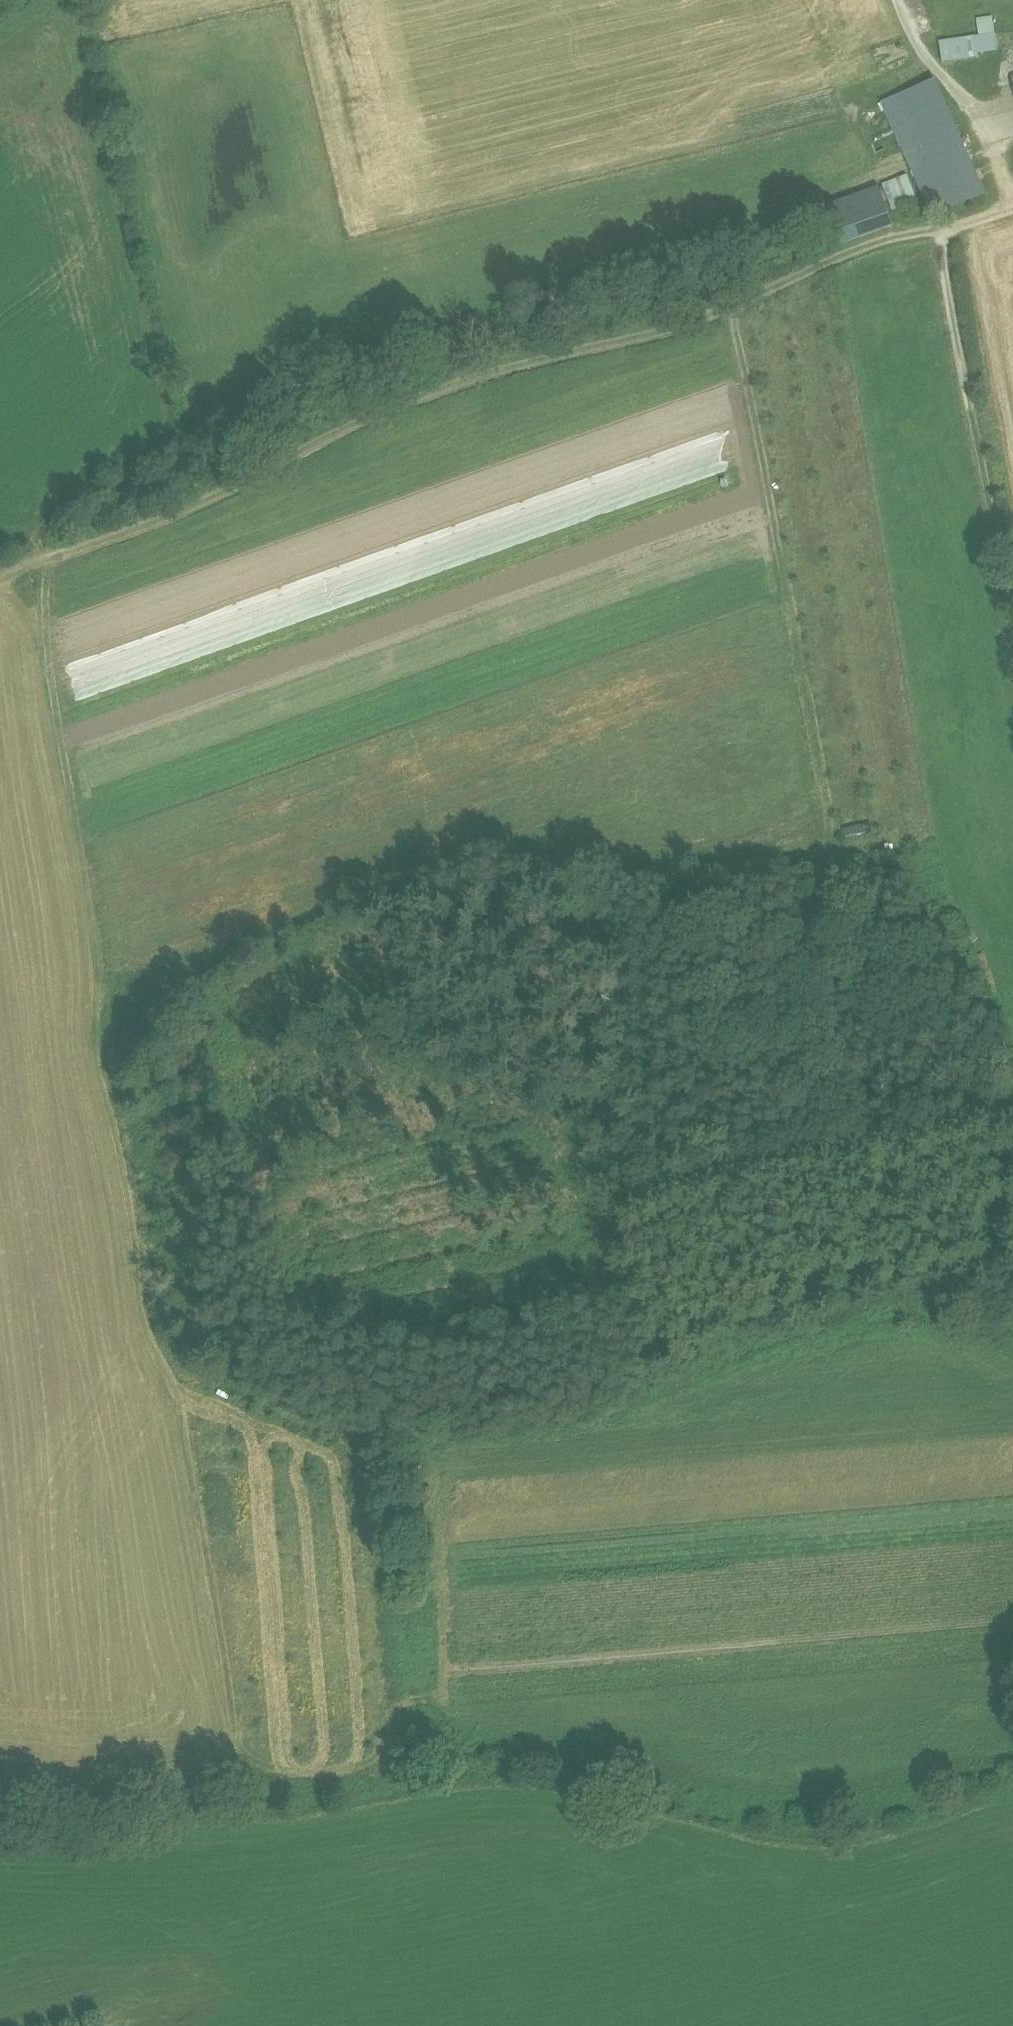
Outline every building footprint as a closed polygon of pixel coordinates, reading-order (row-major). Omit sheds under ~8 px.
[(952,206),(984,192),(934,78),(921,81),(885,0),(839,0),(836,1),(880,99),(931,215),(952,206)] [(998,49),(995,33),(993,16),(976,18),(979,34),(939,40),(942,62),(978,57),(978,52),(998,49)] [(918,199),(906,174),(882,183),(892,210),(918,199)] [(892,224),(878,186),(829,204),(842,242),(892,224)]
